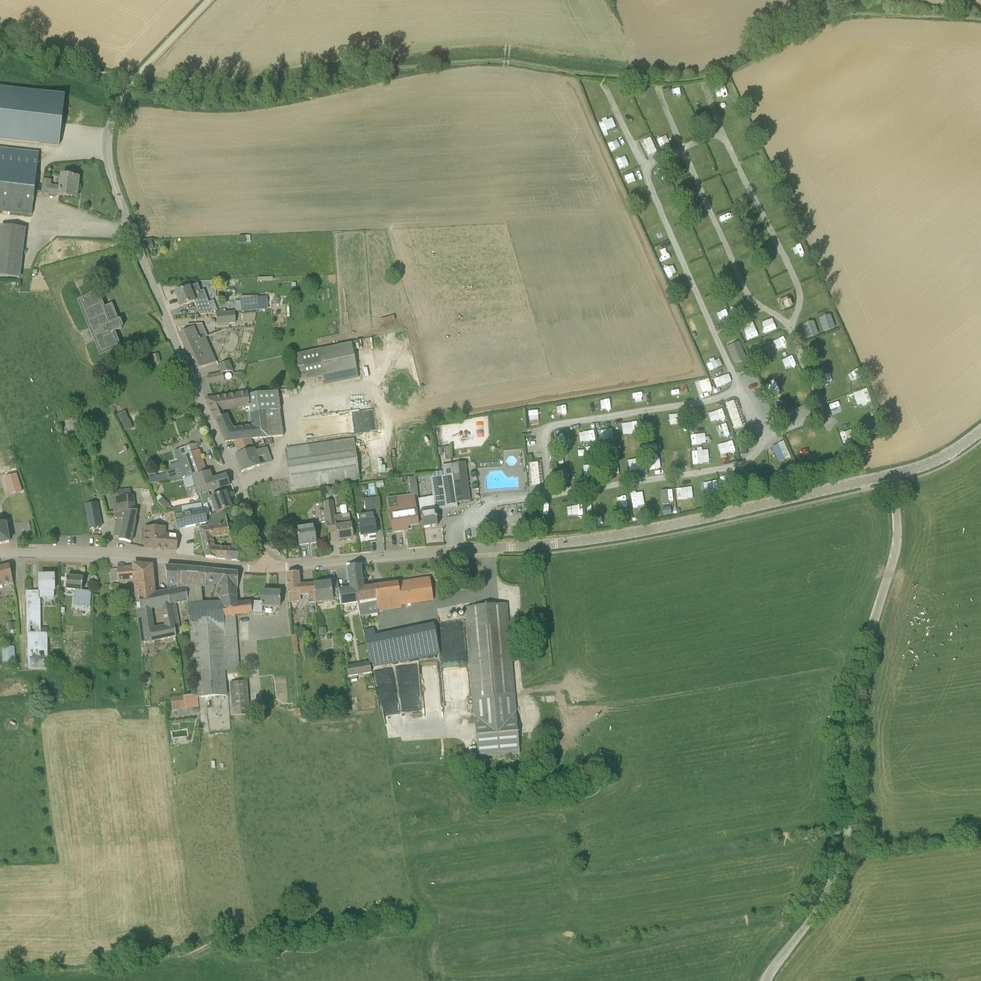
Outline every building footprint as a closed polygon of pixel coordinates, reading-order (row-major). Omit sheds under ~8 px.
[(593,99),(601,96),(598,87),(589,90),(593,99)] [(59,145),(65,96),(0,88),(0,138),(59,145)] [(626,107),(630,117),(639,114),(635,104),(626,107)] [(645,116),(655,113),(652,104),(642,107),(645,116)] [(653,132),(663,130),(662,122),(652,125),(653,132)] [(658,138),(662,150),(673,145),(669,134),(658,138)] [(657,152),(650,138),(643,141),(649,155),(657,152)] [(39,153),(0,148),(0,211),(32,215),(39,153)] [(758,162),(761,169),(768,166),(764,159),(758,162)] [(77,198),(79,178),(61,176),(60,187),(50,186),(51,181),(44,181),(42,193),(77,198)] [(26,228),(1,226),(0,235),(0,276),(20,278),(26,228)] [(688,243),(692,251),(700,248),(696,240),(688,243)] [(154,248),(151,241),(146,243),(148,250),(154,248)] [(663,262),(675,256),(671,249),(659,255),(663,262)] [(680,276),(676,267),(668,271),(672,280),(680,276)] [(771,269),(773,275),(781,273),(778,267),(771,269)] [(733,272),(718,276),(722,288),(736,284),(733,272)] [(198,284),(175,293),(181,307),(195,301),(201,315),(212,313),(204,291),(201,292),(198,284)] [(105,307),(98,290),(79,298),(91,329),(82,332),(87,345),(96,341),(101,356),(121,348),(115,332),(122,329),(123,327),(120,320),(118,319),(112,304),(105,307)] [(779,298),(786,312),(795,308),(788,294),(779,298)] [(258,298),(257,296),(240,297),(241,306),(242,306),(242,311),(258,310),(258,298)] [(817,299),(820,308),(828,306),(825,296),(817,299)] [(236,323),(235,312),(217,314),(218,324),(236,323)] [(821,320),(826,333),(837,329),(832,315),(821,320)] [(766,333),(774,330),(771,321),(762,325),(766,333)] [(750,340),(760,336),(755,322),(745,326),(750,340)] [(810,340),(821,335),(815,322),(804,326),(810,340)] [(179,335),(184,346),(198,341),(204,338),(201,332),(197,333),(194,328),(190,330),(179,335)] [(780,346),(787,343),(784,335),(777,338),(780,346)] [(835,354),(850,349),(846,337),(831,342),(835,354)] [(198,341),(184,346),(195,370),(216,361),(206,338),(204,338),(198,341)] [(702,351),(711,347),(706,338),(698,342),(702,351)] [(325,384),(358,378),(352,344),(302,354),(307,378),(323,375),(325,384)] [(822,346),(809,352),(813,361),(826,355),(822,346)] [(851,352),(842,356),(845,365),(854,362),(851,352)] [(710,373),(722,368),(718,360),(707,364),(710,373)] [(233,372),(229,363),(218,367),(221,373),(233,372)] [(859,370),(846,376),(850,384),(863,378),(859,370)] [(224,381),(222,374),(207,377),(209,384),(224,381)] [(726,376),(715,379),(718,388),(729,384),(726,376)] [(697,382),(700,394),(713,391),(710,379),(697,382)] [(680,395),(692,393),(690,384),(679,386),(680,395)] [(222,410),(251,406),(249,392),(207,400),(216,420),(224,417),(222,410)] [(861,407),(866,405),(860,393),(854,396),(861,407)] [(614,410),(622,409),(622,396),(613,396),(614,410)] [(742,427),(733,401),(726,404),(735,429),(742,427)] [(581,403),(573,403),(573,413),(581,412),(581,403)] [(596,414),(606,412),(604,403),(594,405),(596,414)] [(724,409),(710,413),(713,423),(727,419),(724,409)] [(346,433),(377,430),(375,410),(344,413),(346,433)] [(127,411),(118,415),(127,432),(135,428),(127,411)] [(672,424),(687,422),(685,412),(670,415),(672,424)] [(255,439),(269,438),(266,414),(253,415),(254,427),(255,439)] [(700,414),(690,415),(690,425),(700,425),(700,414)] [(224,417),(216,420),(221,432),(224,431),(225,443),(231,443),(235,442),(250,440),(255,439),(254,427),(233,429),(227,415),(224,417)] [(874,418),(865,420),(869,437),(879,434),(874,418)] [(662,433),(661,421),(645,422),(647,434),(662,433)] [(629,435),(639,433),(638,423),(628,425),(629,435)] [(731,431),(728,424),(719,427),(721,434),(731,431)] [(600,431),(601,441),(616,438),(614,428),(600,431)] [(581,432),(581,441),(596,440),(596,431),(581,432)] [(556,436),(557,446),(572,444),(571,434),(556,436)] [(750,436),(740,440),(743,447),(753,443),(750,436)] [(789,440),(793,450),(802,447),(798,437),(789,440)] [(291,489),(360,479),(354,439),(285,449),(291,489)] [(250,440),(235,442),(239,455),(254,449),(252,445),(250,440)] [(627,454),(640,451),(638,440),(625,443),(627,454)] [(720,446),(723,457),(738,453),(735,442),(720,446)] [(198,451),(196,444),(183,448),(184,449),(174,452),(176,458),(198,451)] [(254,452),(254,449),(239,455),(236,456),(242,472),(260,466),(258,459),(262,457),(265,464),(272,462),(266,447),(254,452)] [(452,447),(440,448),(441,460),(453,460),(452,447)] [(788,447),(776,450),(780,462),(792,458),(788,447)] [(587,449),(588,458),(598,457),(597,448),(587,449)] [(604,448),(604,456),(619,456),(618,448),(604,448)] [(199,451),(198,451),(176,458),(179,467),(166,472),(166,474),(168,480),(168,481),(182,478),(183,480),(193,477),(206,472),(199,451)] [(694,462),(704,461),(704,451),(694,451),(694,462)] [(691,452),(674,452),(674,465),(691,465),(691,452)] [(665,467),(664,457),(653,457),(654,468),(665,467)] [(451,464),(442,465),(443,471),(443,472),(444,476),(453,474),(456,502),(456,503),(470,501),(464,462),(451,464)] [(538,463),(530,464),(532,486),(540,485),(538,463)] [(781,469),(781,481),(791,480),(791,469),(781,469)] [(200,495),(227,486),(229,485),(226,475),(212,480),(209,471),(206,472),(193,477),(200,495)] [(570,471),(561,471),(561,482),(570,481),(570,471)] [(7,483),(12,482),(16,493),(22,491),(16,473),(4,477),(7,483)] [(150,484),(168,480),(166,474),(163,475),(163,474),(158,475),(157,474),(154,475),(154,476),(148,478),(150,484)] [(442,476),(430,478),(433,497),(435,510),(452,508),(457,507),(456,503),(456,502),(453,474),(444,476),(442,476)] [(417,477),(410,478),(412,495),(419,494),(417,477)] [(192,478),(183,480),(185,488),(194,486),(192,478)] [(719,481),(704,483),(705,492),(720,491),(719,481)] [(724,484),(724,491),(733,491),(733,483),(724,484)] [(678,486),(679,500),(689,499),(688,486),(678,486)] [(116,513),(117,514),(134,512),(133,496),(131,496),(130,489),(113,491),(116,513)] [(209,492),(200,495),(203,506),(206,505),(211,503),(216,514),(223,512),(223,510),(231,508),(225,493),(211,498),(209,492)] [(635,510),(647,508),(644,492),(632,494),(635,510)] [(629,506),(627,494),(616,496),(618,507),(629,506)] [(393,532),(404,531),(403,528),(407,527),(418,525),(414,495),(397,498),(388,499),(390,510),(393,532)] [(361,537),(376,535),(374,521),(380,520),(377,496),(372,497),(373,500),(371,500),(373,514),(358,517),(359,522),(361,537)] [(418,499),(423,528),(438,526),(435,510),(433,497),(418,499)] [(162,499),(157,504),(165,512),(170,507),(162,499)] [(335,516),(334,501),(324,502),(325,510),(327,522),(327,526),(336,525),(338,540),(353,538),(351,525),(349,519),(342,520),(341,515),(335,516)] [(94,502),(86,504),(90,529),(102,527),(100,514),(96,515),(94,502)] [(173,508),(175,516),(190,513),(189,509),(182,511),(181,506),(173,508)] [(664,507),(665,515),(673,514),(672,506),(664,507)] [(190,513),(175,516),(178,530),(207,524),(204,510),(190,513)] [(136,512),(134,512),(117,514),(116,519),(124,520),(119,540),(131,542),(136,512)] [(208,526),(226,524),(223,512),(216,514),(206,517),(208,526)] [(535,520),(523,522),(524,530),(536,528),(535,520)] [(559,525),(564,532),(570,528),(565,521),(559,525)] [(9,542),(5,522),(0,523),(0,544),(9,542)] [(239,561),(241,549),(228,547),(215,546),(213,537),(217,536),(229,535),(228,527),(227,527),(226,524),(208,526),(199,528),(206,557),(239,561)] [(299,545),(316,543),(314,527),(297,529),(299,545)] [(177,550),(178,536),(173,536),(166,534),(166,528),(145,530),(146,547),(177,550)] [(280,554),(284,548),(277,544),(273,550),(280,554)] [(140,599),(156,594),(151,566),(133,565),(134,567),(117,569),(117,571),(118,581),(118,582),(135,580),(137,598),(140,598),(140,599)] [(0,569),(0,586),(13,584),(9,566),(0,569)] [(355,588),(362,587),(360,566),(349,567),(351,589),(338,590),(339,598),(340,604),(357,602),(355,588)] [(187,569),(187,568),(165,567),(168,591),(170,604),(175,604),(188,603),(186,587),(187,569)] [(187,569),(186,587),(206,587),(205,582),(204,570),(201,569),(187,568),(187,569)] [(237,572),(204,570),(204,571),(205,582),(206,586),(219,586),(220,598),(235,597),(235,590),(235,589),(237,589),(237,574),(237,572)] [(118,581),(117,571),(110,571),(111,581),(118,581)] [(307,593),(308,602),(315,601),(313,584),(299,585),(298,573),(286,574),(288,601),(291,601),(299,601),(300,601),(300,594),(307,593)] [(54,597),(54,575),(39,575),(40,594),(40,597),(54,597)] [(90,607),(91,595),(82,594),(83,578),(67,577),(66,589),(76,590),(75,604),(74,611),(79,611),(79,607),(84,608),(84,606),(90,607)] [(382,585),(362,587),(355,588),(357,602),(360,616),(368,615),(367,609),(372,608),(370,600),(375,599),(376,609),(433,601),(430,578),(382,585)] [(337,581),(313,584),(315,601),(316,604),(333,601),(333,599),(339,598),(338,590),(337,581)] [(41,633),(40,597),(40,594),(31,594),(31,591),(26,591),(29,670),(48,669),(47,633),(41,633)] [(250,602),(252,613),(262,613),(262,606),(280,607),(280,592),(262,591),(262,602),(250,602)] [(175,631),(170,605),(170,604),(168,592),(161,593),(164,614),(163,614),(165,627),(153,628),(150,607),(156,606),(156,594),(140,599),(141,609),(138,609),(141,644),(154,643),(166,639),(176,637),(175,631)] [(235,597),(220,598),(220,602),(223,602),(223,616),(235,615),(252,613),(250,602),(237,603),(235,597)] [(225,656),(223,616),(223,602),(220,602),(191,604),(196,695),(197,696),(197,697),(226,696),(223,657),(225,656)] [(473,698),(514,695),(507,603),(465,607),(473,698)] [(223,616),(225,656),(226,675),(238,674),(235,615),(223,616)] [(372,637),(364,638),(370,662),(370,667),(417,657),(420,656),(420,658),(440,653),(434,624),(376,636),(372,637)] [(374,628),(363,631),(364,638),(372,637),(376,636),(374,628)] [(5,662),(17,662),(16,646),(4,647),(5,662)] [(370,667),(370,662),(347,666),(349,676),(371,673),(370,667)] [(248,680),(230,681),(231,715),(249,714),(248,680)] [(170,698),(170,697),(173,710),(199,707),(197,697),(197,696),(196,695),(170,698)] [(514,695),(473,698),(477,739),(518,735),(514,695)] [(519,753),(518,735),(477,739),(478,757),(519,753)]
